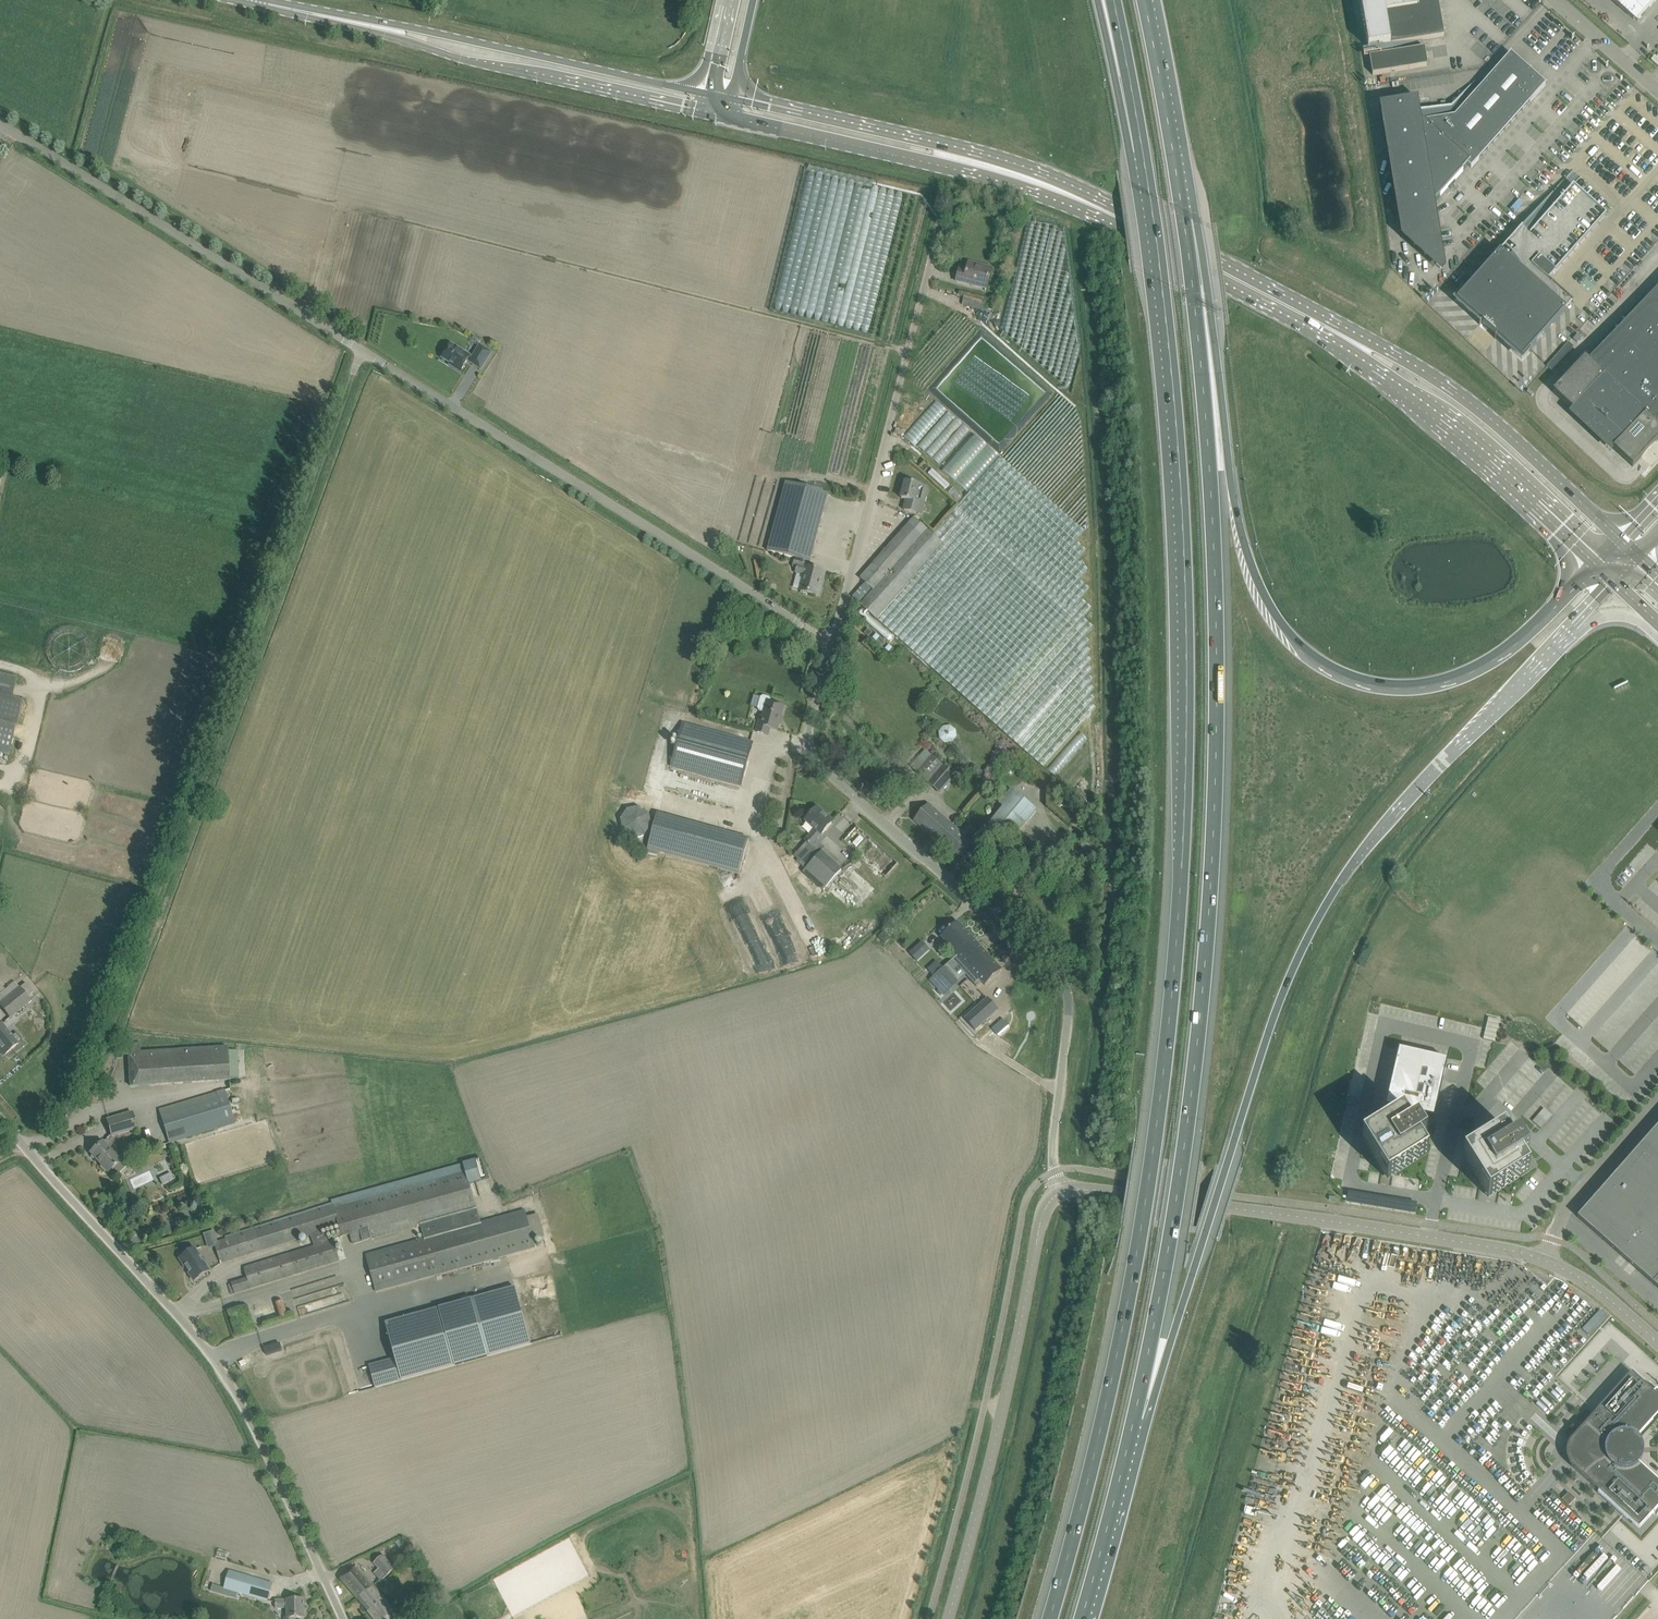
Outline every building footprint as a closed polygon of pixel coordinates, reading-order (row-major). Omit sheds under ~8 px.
[(1372,74),(1427,65),(1424,48),(1413,50),(1412,41),(1444,36),(1438,0),(1422,0),(1417,1),(1416,0),(1360,0),(1372,74)] [(1633,19),(1634,19),(1637,21),(1656,0),(1612,0),(1633,19)] [(1471,168),(1546,84),(1511,53),(1482,86),(1475,80),(1451,107),(1419,111),(1418,98),(1379,105),(1380,107),(1382,107),(1404,238),(1449,187),(1451,189),(1456,183),(1454,181),(1468,165),(1471,168)] [(1573,301),(1560,290),(1548,280),(1606,215),(1573,186),(1581,177),(1572,170),(1522,227),(1464,292),(1462,290),(1462,291),(1464,292),(1456,301),(1481,323),(1479,325),(1480,325),(1481,323),(1496,337),(1495,339),(1497,337),(1522,359),(1529,351),(1531,352),(1532,352),(1530,350),(1573,301)] [(987,285),(988,280),(991,269),(968,263),(966,271),(959,270),(956,281),(971,285),(972,281),(987,285)] [(984,310),(986,301),(964,295),(962,304),(984,310)] [(1553,392),(1572,410),(1574,408),(1615,447),(1613,449),(1632,467),(1642,456),(1639,453),(1653,438),(1657,441),(1657,440),(1657,307),(1649,298),(1646,295),(1635,306),(1638,310),(1591,359),(1587,356),(1561,384),(1553,392)] [(479,346),(482,341),(473,336),(470,341),(479,346)] [(470,356),(451,344),(442,358),(454,366),(454,367),(460,372),(468,360),(470,361),(469,362),(481,369),(491,352),(484,348),(480,354),(476,351),(472,358),(470,357),(470,356)] [(904,435),(957,481),(988,446),(936,399),(904,435)] [(1076,542),(1084,532),(1000,458),(932,535),(914,519),(861,579),(874,590),(861,605),(1044,767),(1097,708),(1091,703),(1096,698),(1090,694),(1095,689),(1090,684),(1094,679),(1089,675),(1093,670),(1088,665),(1092,660),(1087,656),(1091,651),(1086,646),(1090,641),(1085,637),(1093,627),(1083,618),(1092,608),(1081,599),(1090,589),(1079,580),(1088,570),(1077,561),(1086,551),(1076,542)] [(928,487),(916,484),(905,482),(901,498),(906,500),(904,510),(921,514),(928,487)] [(770,540),(767,551),(794,558),(809,562),(810,562),(817,535),(828,494),(818,491),(786,483),(775,523),(770,540)] [(807,567),(809,562),(794,558),(792,567),(797,568),(796,573),(805,575),(801,591),(819,596),(821,588),(819,587),(823,571),(807,567)] [(869,637),(873,633),(869,629),(865,633),(869,637)] [(875,633),(870,638),(890,655),(894,650),(875,633)] [(8,757),(21,702),(11,700),(17,678),(0,674),(0,755),(8,757)] [(29,700),(28,709),(34,709),(36,693),(29,692),(28,700),(29,700)] [(770,703),(770,700),(769,697),(763,695),(760,697),(757,708),(759,711),(765,713),(762,722),(759,722),(756,732),(768,735),(770,728),(777,730),(783,707),(770,703)] [(753,743),(743,740),(682,723),(671,766),(741,786),(753,743)] [(950,726),(944,726),(939,732),(940,738),(945,743),(953,742),(957,737),(956,730),(950,726)] [(1056,777),(1089,739),(1081,732),(1048,770),(1056,777)] [(940,793),(957,772),(946,763),(944,765),(933,756),(918,774),(940,793)] [(670,771),(665,787),(739,807),(743,792),(693,779),(694,778),(670,771)] [(1034,811),(1020,800),(1010,790),(998,804),(1002,807),(988,824),(995,830),(1009,841),(1034,811)] [(952,826),(950,824),(929,805),(915,821),(938,841),(952,826)] [(639,807),(628,809),(621,820),(623,832),(633,838),(645,836),(652,825),(649,814),(639,807)] [(821,834),(825,831),(832,823),(823,815),(824,814),(817,807),(805,820),(815,829),(805,840),(811,845),(821,834)] [(749,839),(658,813),(647,849),(739,876),(749,839)] [(952,826),(938,841),(958,859),(972,843),(952,826)] [(851,827),(843,840),(856,847),(863,833),(851,827)] [(1100,853),(1092,846),(1085,839),(1079,846),(1095,859),(1100,853)] [(839,872),(810,848),(800,858),(808,866),(802,872),(823,891),(839,872)] [(656,864),(659,854),(646,850),(643,861),(656,864)] [(850,865),(839,876),(862,901),(874,890),(850,865)] [(934,976),(930,980),(931,980),(939,988),(938,988),(944,995),(952,988),(947,984),(962,971),(976,986),(982,982),(985,985),(1001,970),(957,922),(941,937),(958,955),(943,968),(934,976)] [(913,950),(910,954),(917,961),(920,957),(913,950)] [(0,1004),(0,1005),(10,1018),(30,1001),(27,997),(33,992),(26,983),(19,988),(0,1004)] [(988,998),(965,1019),(975,1030),(998,1009),(988,998)] [(1488,1017),(1483,1039),(1494,1042),(1499,1020),(1488,1017)] [(11,1049),(18,1044),(1,1024),(0,1025),(0,1048),(4,1054),(3,1055),(4,1055),(11,1049)] [(228,1048),(140,1053),(140,1043),(122,1044),(118,1057),(129,1056),(131,1086),(230,1080),(228,1048)] [(1387,1099),(1385,1107),(1408,1112),(1410,1112),(1408,1121),(1411,1126),(1414,1113),(1434,1118),(1436,1110),(1443,1080),(1445,1069),(1447,1060),(1399,1049),(1387,1099)] [(169,1143),(220,1128),(235,1123),(225,1090),(210,1095),(159,1110),(169,1143)] [(1539,1128),(1551,1115),(1543,1108),(1531,1120),(1539,1128)] [(112,1136),(122,1133),(137,1129),(132,1112),(107,1120),(112,1136)] [(1417,1123),(1411,1127),(1411,1126),(1408,1121),(1403,1114),(1362,1139),(1388,1180),(1428,1155),(1420,1142),(1427,1138),(1417,1123)] [(1657,1274),(1657,1126),(1577,1217),(1651,1282),(1657,1274)] [(1512,1144),(1504,1132),(1463,1157),(1474,1175),(1473,1177),(1478,1181),(1489,1198),(1529,1172),(1522,1160),(1529,1156),(1519,1140),(1512,1144)] [(119,1159),(110,1149),(102,1142),(90,1153),(96,1160),(97,1159),(100,1162),(99,1163),(108,1172),(112,1168),(117,1175),(126,1166),(126,1163),(121,1157),(119,1159)] [(469,1184),(489,1178),(481,1159),(331,1200),(332,1203),(226,1236),(227,1239),(215,1243),(221,1263),(232,1260),(241,1257),(311,1235),(314,1246),(255,1264),(244,1267),(247,1277),(251,1289),(339,1261),(333,1240),(325,1242),(321,1232),(339,1226),(342,1236),(350,1234),(353,1243),(420,1224),(424,1238),(365,1255),(376,1292),(536,1247),(527,1217),(525,1209),(481,1222),(477,1210),(476,1210),(469,1184)] [(209,1271),(204,1262),(195,1249),(180,1259),(185,1267),(186,1266),(190,1272),(189,1273),(194,1281),(209,1271)] [(235,1293),(251,1289),(247,1277),(231,1282),(235,1293)] [(531,1345),(515,1286),(385,1322),(395,1358),(369,1364),(375,1388),(531,1345)] [(281,1299),(254,1307),(259,1321),(285,1313),(281,1299)] [(1599,1309),(1581,1327),(1587,1333),(1605,1315),(1599,1309)] [(1566,1452),(1566,1455),(1567,1458),(1568,1461),(1569,1464),(1571,1466),(1599,1491),(1639,1527),(1652,1513),(1657,1507),(1657,1482),(1655,1480),(1656,1480),(1638,1464),(1640,1461),(1642,1459),(1643,1456),(1643,1453),(1643,1450),(1643,1447),(1642,1444),(1641,1441),(1639,1438),(1637,1436),(1653,1419),(1653,1418),(1657,1412),(1657,1392),(1656,1390),(1653,1392),(1646,1386),(1643,1383),(1632,1373),(1595,1413),(1570,1440),(1568,1443),(1567,1446),(1566,1449),(1566,1452)] [(1402,1445),(1411,1435),(1406,1430),(1397,1440),(1402,1445)] [(1569,1505),(1573,1496),(1565,1492),(1561,1501),(1569,1505)] [(381,1581),(385,1576),(394,1569),(383,1556),(374,1563),(379,1569),(374,1573),(381,1581)] [(358,1599),(373,1585),(356,1566),(340,1579),(358,1599)] [(237,1598),(239,1592),(267,1600),(272,1583),(230,1571),(225,1588),(226,1588),(224,1595),(237,1598)] [(377,1590),(373,1585),(358,1599),(375,1618),(392,1618),(398,1614),(377,1590)] [(284,1618),(294,1618),(304,1618),(304,1599),(288,1600),(276,1600),(276,1608),(288,1608),(288,1616),(284,1616),(284,1618)] [(419,1599),(401,1612),(404,1617),(423,1603),(419,1599)] [(1582,1618),(1601,1618),(1609,1612),(1600,1602),(1582,1618)]
